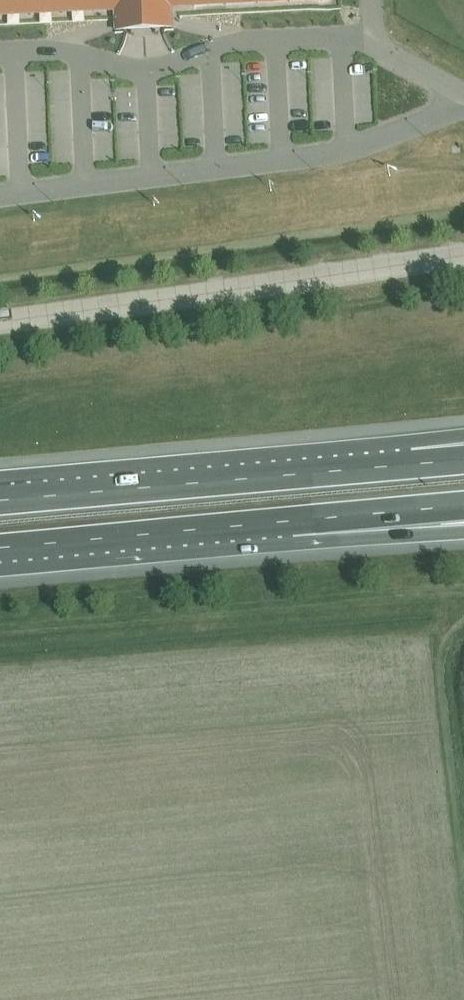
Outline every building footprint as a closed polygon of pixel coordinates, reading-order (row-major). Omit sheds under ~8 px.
[(182,0),(0,0),(0,9),(182,0)]
